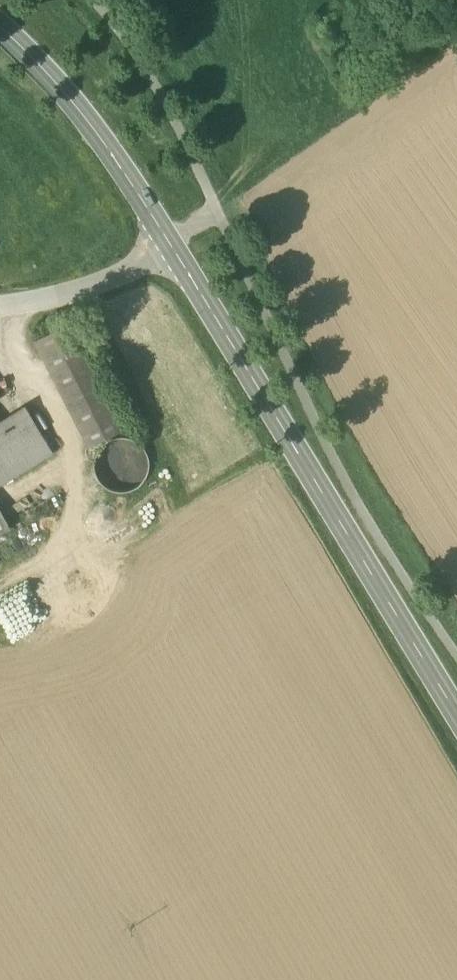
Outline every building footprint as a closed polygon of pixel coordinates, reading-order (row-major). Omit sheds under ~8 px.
[(34,340),(88,447),(124,430),(70,322),(34,340)] [(107,328),(98,333),(102,342),(111,337),(107,328)] [(53,454),(26,407),(0,422),(0,486),(53,454)] [(106,488),(118,492),(131,490),(142,483),(147,471),(147,458),(140,447),(129,440),(116,438),(104,444),(96,454),(93,466),(97,479),(106,488)] [(0,511),(0,535),(11,529),(0,511)]
